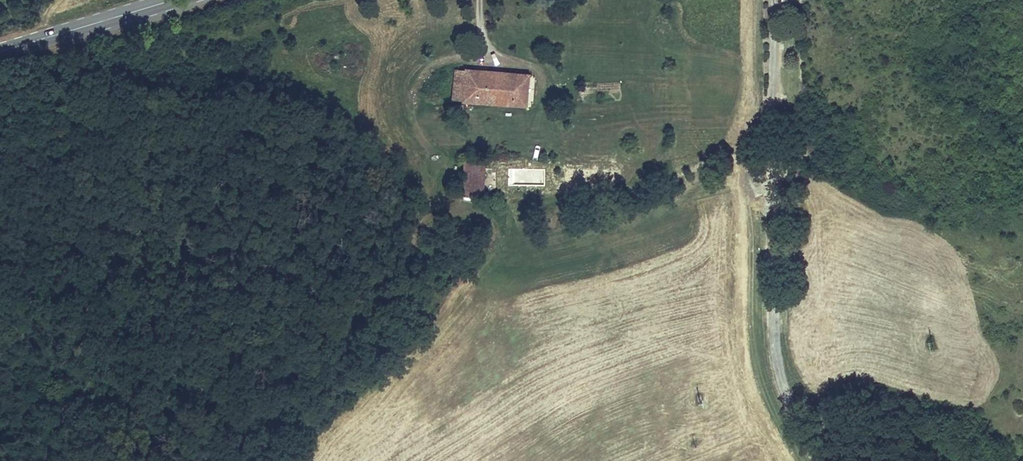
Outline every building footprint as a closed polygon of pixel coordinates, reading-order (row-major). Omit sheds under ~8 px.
[(463,70),(452,69),(449,99),(459,100),(459,103),(527,108),(530,73),(463,67),(463,70)] [(483,194),(483,161),(463,161),(462,193),(483,194)]
